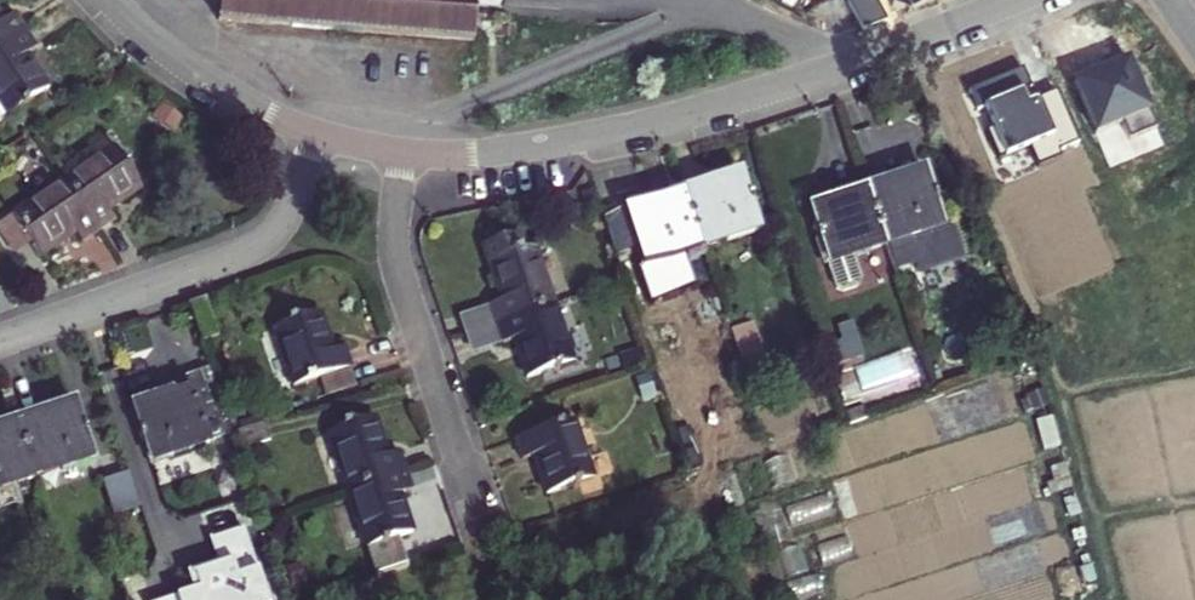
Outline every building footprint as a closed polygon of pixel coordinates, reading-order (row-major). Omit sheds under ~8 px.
[(219,22),(300,29),(473,44),(477,0),(221,0),(219,22)] [(890,7),(908,12),(930,0),(886,0),(890,7)] [(24,33),(13,16),(3,23),(0,18),(0,49),(24,33)] [(26,56),(36,49),(24,33),(0,49),(0,120),(7,115),(8,117),(49,90),(26,56)] [(114,148),(64,182),(98,233),(114,221),(107,211),(141,188),(114,148)] [(909,190),(928,183),(924,171),(905,177),(909,190)] [(726,193),(744,186),(740,174),(721,180),(726,193)] [(928,183),(909,190),(905,177),(867,190),(884,242),(888,241),(897,268),(917,261),(915,255),(948,244),(941,223),(928,183)] [(721,180),(683,193),(701,245),(758,226),(744,186),(726,193),(721,180)] [(98,233),(64,182),(13,217),(32,243),(41,257),(74,234),(81,244),(98,233)] [(884,242),(867,190),(829,203),(833,215),(814,222),(827,261),(884,242)] [(701,245),(683,193),(645,206),(649,218),(630,225),(643,264),(701,245)] [(810,209),(814,222),(833,215),(829,203),(810,209)] [(626,212),(630,225),(649,218),(645,206),(626,212)] [(32,243),(13,217),(0,226),(0,232),(15,255),(32,243)] [(496,325),(554,306),(534,248),(488,264),(501,302),(490,306),(496,325)] [(573,363),(554,306),(496,325),(502,344),(514,340),(527,379),(573,363)] [(274,329),(293,388),(320,379),(350,369),(344,349),(332,353),(320,314),(274,329)] [(839,362),(868,350),(860,332),(832,344),(839,362)] [(834,364),(848,406),(923,382),(911,346),(870,359),(868,353),(834,364)] [(187,377),(190,388),(191,388),(209,443),(231,436),(209,369),(187,377)] [(356,386),(350,369),(320,379),(325,396),(356,386)] [(132,408),(151,463),(209,443),(191,388),(190,388),(151,401),(148,391),(141,396),(138,398),(136,400),(134,402),(132,408)] [(59,422),(78,416),(74,404),(55,410),(59,422)] [(55,410),(17,423),(35,477),(92,459),(78,416),(59,422),(55,410)] [(328,434),(347,492),(405,473),(399,454),(387,458),(375,419),(328,434)] [(592,480),(573,421),(515,440),(522,460),(533,457),(546,495),(592,480)] [(17,423),(0,428),(0,489),(35,477),(17,423)] [(405,473),(347,492),(366,550),(412,535),(399,496),(411,492),(405,473)] [(116,512),(139,504),(129,474),(106,482),(116,512)] [(421,533),(405,538),(409,548),(442,537),(426,488),(409,493),(421,533)] [(165,599),(271,599),(250,525),(212,536),(220,564),(191,573),(196,591),(165,599)]
